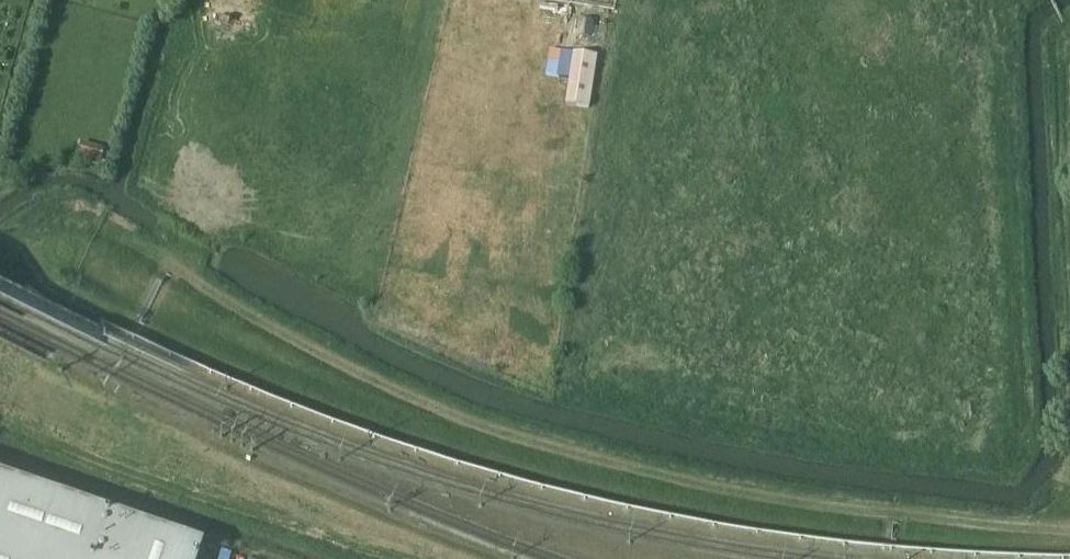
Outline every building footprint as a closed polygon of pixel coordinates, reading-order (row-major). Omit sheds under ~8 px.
[(578,22),(575,41),(590,44),(594,25),(578,22)] [(597,59),(581,57),(574,109),(589,111),(597,59)] [(204,546),(0,476),(0,558),(199,558),(204,546)]
